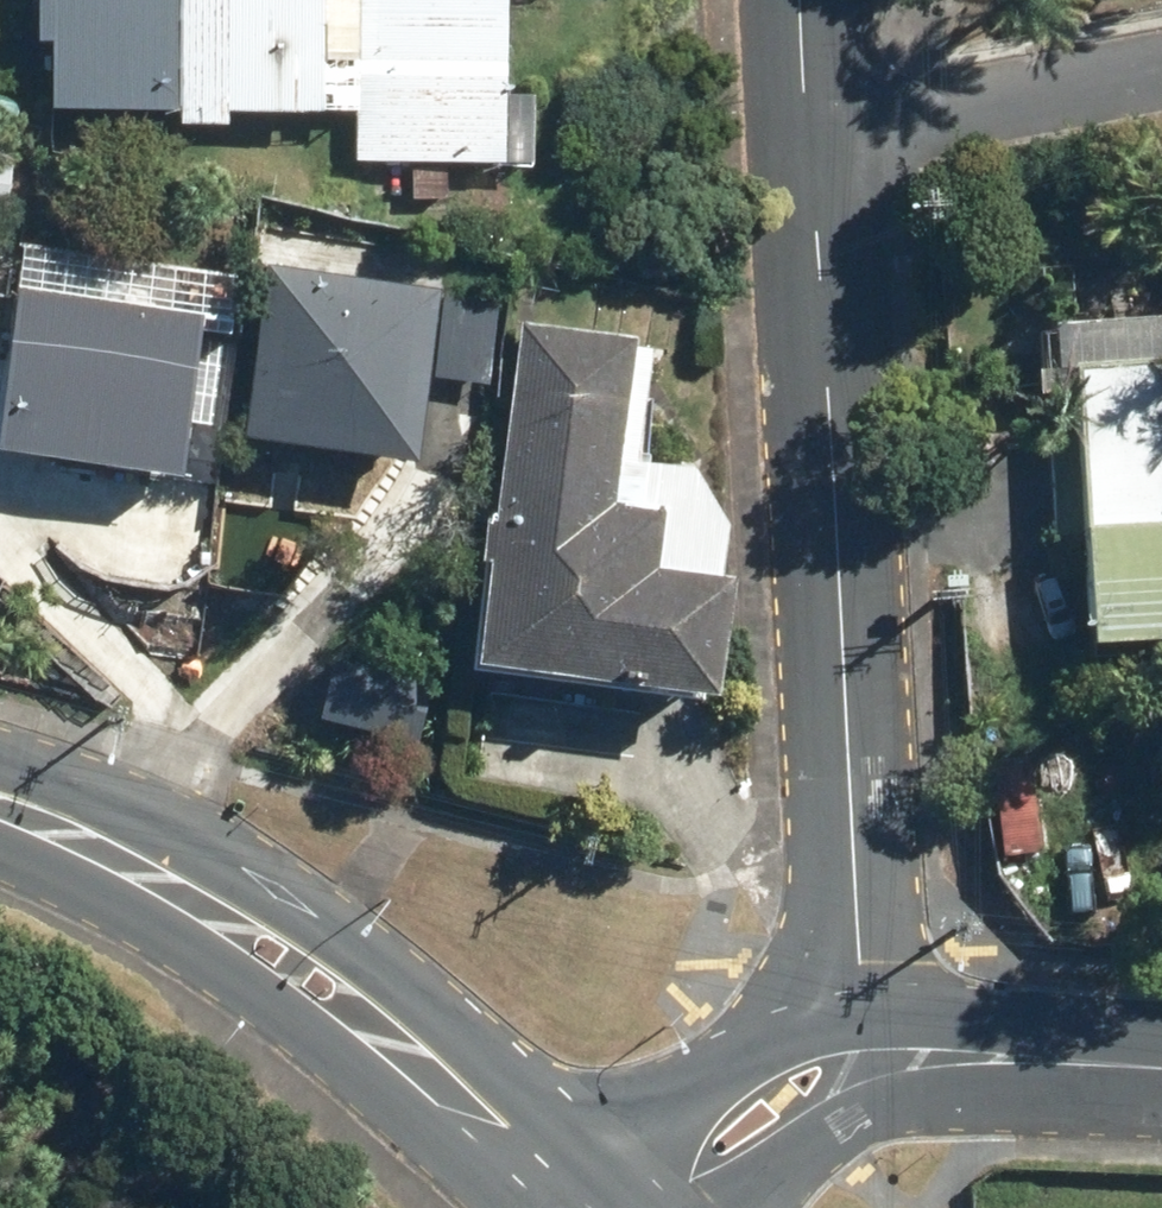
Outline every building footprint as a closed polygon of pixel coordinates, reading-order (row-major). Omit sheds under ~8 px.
[(36,42),(52,42),(50,106),(356,113),(355,161),(531,164),(533,93),(502,93),(503,0),(37,0),(36,42)] [(442,288),(265,263),(238,438),(412,463),(442,288)] [(16,285),(0,391),(0,452),(178,479),(203,313),(16,285)] [(495,300),(442,293),(432,377),(485,384),(495,300)] [(629,332),(518,316),(468,663),(710,697),(727,577),(711,575),(719,522),(685,468),(631,461),(647,348),(627,345),(629,332)] [(1066,365),(1084,641),(1161,636),(1161,359),(1066,365)] [(427,681),(325,658),(312,715),(414,738),(427,681)]
